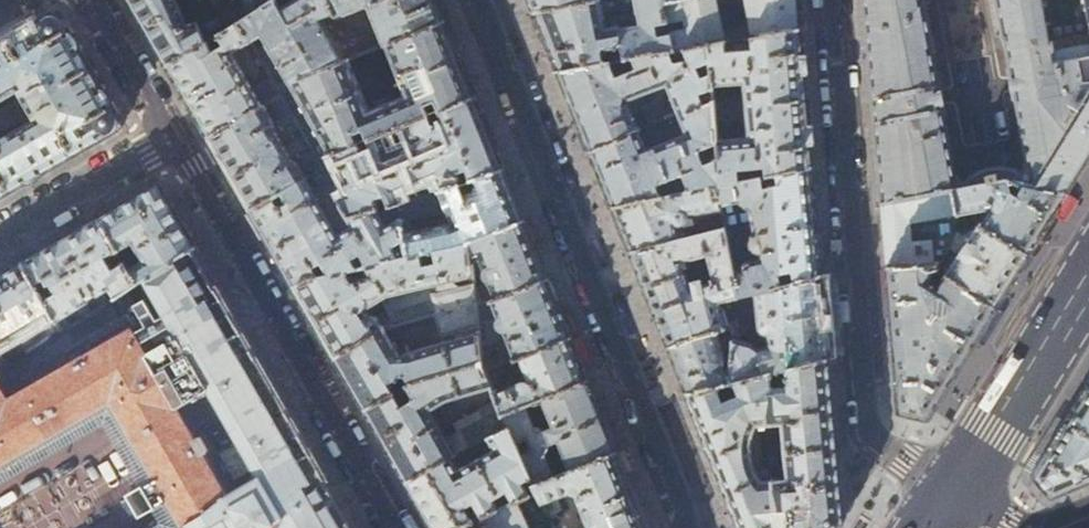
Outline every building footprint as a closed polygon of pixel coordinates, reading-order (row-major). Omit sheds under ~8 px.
[(142,18),(168,64),(205,42),(196,22),(188,26),(177,0),(131,0),(142,18)] [(196,22),(205,42),(239,21),(250,13),(242,0),(187,0),(196,22)] [(277,0),(271,0),(260,7),(250,13),(239,21),(252,42),(262,35),(290,83),(347,60),(322,19),(310,0),(290,0),(281,6),(277,0)] [(322,19),(333,14),(337,16),(341,16),(367,6),(366,0),(310,0),(322,19)] [(367,6),(384,45),(387,44),(444,21),(436,0),(366,0),(367,6)] [(536,11),(593,0),(531,0),(536,11)] [(664,0),(593,0),(536,11),(547,40),(559,70),(605,62),(604,51),(606,47),(607,47),(608,48),(609,48),(612,48),(613,48),(615,48),(616,52),(624,51),(625,59),(633,57),(671,50),(675,50),(671,31),(668,20),(664,1),(664,0)] [(664,1),(668,20),(687,16),(686,20),(686,21),(686,22),(687,23),(689,26),(690,27),(671,31),(675,50),(685,48),(710,44),(725,42),(752,37),(801,28),(807,28),(805,2),(805,0),(747,0),(752,25),(723,30),(718,4),(742,0),(670,0),(664,1)] [(872,76),(883,202),(954,189),(968,187),(967,183),(964,183),(962,182),(959,179),(958,177),(955,178),(943,111),(946,110),(945,107),(944,106),(941,82),(938,82),(932,50),(934,49),(925,0),(866,0),(872,76)] [(1003,37),(1005,37),(1011,69),(1010,69),(1015,99),(1016,99),(1028,164),(1026,165),(1026,168),(1025,169),(1024,170),(1022,172),(1019,174),(1019,175),(1017,176),(1016,170),(999,169),(979,174),(969,179),(970,186),(1009,179),(1011,179),(1021,182),(1067,191),(1088,155),(1088,0),(997,0),(1003,37)] [(20,187),(121,128),(122,126),(123,125),(123,122),(123,119),(90,62),(64,15),(61,13),(58,12),(55,12),(54,12),(0,43),(0,104),(18,94),(22,100),(21,106),(19,106),(23,115),(24,114),(31,115),(34,121),(0,140),(0,198),(20,187)] [(239,21),(205,42),(168,64),(190,102),(192,105),(210,137),(283,95),(278,88),(273,78),(253,89),(232,53),(252,42),(239,21)] [(444,21),(387,44),(393,61),(397,71),(406,96),(395,101),(392,94),(374,100),(376,108),(369,110),(348,59),(347,60),(290,83),(278,88),(283,95),(301,127),(313,148),(319,159),(331,154),(388,131),(404,125),(475,97),(459,57),(444,21)] [(801,28),(752,37),(753,49),(726,51),(725,42),(710,44),(712,61),(713,73),(714,86),(745,83),(748,137),(718,140),(719,145),(720,159),(722,184),(740,181),(739,169),(748,168),(750,179),(755,178),(754,168),(768,167),(768,175),(813,166),(808,111),(807,98),(801,28)] [(622,105),(623,99),(629,100),(668,85),(680,116),(715,102),(713,73),(702,77),(698,67),(712,61),(710,44),(685,48),(687,59),(673,61),(671,50),(633,57),(637,67),(616,76),(611,61),(605,62),(559,70),(574,106),(592,151),(639,132),(630,106),(622,105)] [(281,138),(301,127),(283,95),(210,137),(230,173),(251,209),(305,178),(313,174),(324,168),(319,159),(313,148),(294,160),(281,138)] [(388,131),(331,154),(352,191),(339,196),(351,216),(376,209),(397,203),(407,200),(402,191),(435,178),(439,190),(504,168),(489,132),(475,97),(404,125),(412,143),(421,139),(423,144),(422,145),(421,147),(422,148),(416,150),(415,148),(413,146),(412,146),(408,145),(407,145),(395,150),(388,131)] [(718,140),(715,102),(680,116),(687,135),(647,152),(639,132),(592,151),(594,158),(614,206),(664,196),(659,184),(685,175),(691,191),(716,186),(722,184),(720,159),(705,165),(700,154),(701,150),(719,145),(718,140)] [(813,166),(768,175),(755,178),(750,179),(740,181),(722,184),(716,186),(721,210),(725,229),(726,232),(742,229),(742,225),(755,223),(756,234),(754,235),(753,237),(752,239),(752,242),(752,245),(754,248),(755,249),(757,250),(759,251),(760,258),(746,261),(743,265),(744,270),(735,272),(739,295),(755,291),(822,274),(818,229),(813,166)] [(331,180),(324,168),(313,174),(320,186),(331,180)] [(439,190),(407,200),(397,203),(401,219),(406,240),(409,255),(423,252),(434,249),(470,241),(524,219),(521,213),(504,168),(439,190)] [(337,235),(305,178),(251,209),(275,251),(295,286),(310,277),(347,269),(358,267),(354,258),(363,254),(368,264),(396,258),(391,246),(406,240),(401,219),(387,227),(376,209),(351,216),(350,217),(355,226),(337,235)] [(1006,189),(1011,179),(1009,179),(970,186),(968,187),(954,189),(959,215),(990,209),(992,210),(983,224),(1029,253),(1040,235),(1053,214),(1066,192),(1067,191),(1021,182),(1014,194),(1006,189)] [(128,202),(100,217),(118,249),(133,241),(135,245),(131,248),(135,254),(125,260),(138,283),(142,280),(166,265),(182,257),(196,246),(180,218),(160,183),(128,202)] [(684,223),(685,223),(686,222),(687,222),(688,221),(689,220),(689,219),(690,218),(690,217),(690,216),(691,223),(696,222),(695,215),(721,210),(716,186),(691,191),(664,196),(614,206),(624,231),(632,251),(686,238),(683,223),(684,223)] [(959,215),(954,189),(883,202),(886,233),(888,266),(939,263),(947,247),(952,236),(955,231),(960,218),(959,215)] [(1072,195),(1066,192),(1053,213),(1059,217),(1072,195)] [(125,260),(118,249),(100,217),(61,240),(24,261),(64,331),(88,316),(86,310),(79,312),(76,308),(94,297),(101,307),(109,302),(103,292),(110,287),(116,297),(130,288),(138,283),(125,260)] [(524,219),(470,241),(472,260),(481,257),(486,270),(485,272),(486,277),(481,279),(483,285),(475,288),(476,302),(477,306),(548,278),(536,249),(524,219)] [(977,229),(955,231),(952,236),(966,244),(960,253),(947,247),(939,263),(939,264),(941,266),(947,273),(970,288),(970,290),(996,307),(1012,281),(1029,253),(983,224),(981,223),(977,229)] [(697,235),(705,234),(703,227),(697,229),(697,235)] [(725,229),(705,234),(697,235),(686,238),(632,251),(651,299),(670,346),(726,327),(719,301),(739,295),(735,272),(726,232),(725,229)] [(370,275),(352,279),(347,269),(310,277),(295,286),(306,305),(316,323),(329,344),(336,357),(385,328),(435,314),(476,302),(475,288),(472,260),(470,241),(434,249),(436,262),(426,264),(423,252),(409,255),(396,258),(368,264),(364,265),(370,275)] [(35,323),(40,331),(29,339),(35,349),(64,331),(24,261),(0,275),(0,344),(35,323)] [(939,264),(939,263),(888,266),(888,267),(893,318),(894,336),(898,413),(927,418),(965,357),(974,343),(996,307),(970,290),(970,288),(947,273),(937,289),(933,287),(937,281),(933,279),(941,266),(939,264)] [(893,318),(888,267),(883,267),(887,318),(893,318)] [(828,337),(822,274),(755,291),(759,329),(760,330),(761,331),(764,333),(767,334),(768,335),(770,346),(760,348),(755,346),(733,339),(730,374),(732,381),(829,357),(828,337)] [(548,278),(477,306),(478,323),(498,314),(498,315),(498,317),(497,318),(497,320),(498,322),(499,324),(500,325),(501,327),(502,328),(497,330),(499,334),(500,334),(503,343),(482,351),(483,362),(487,370),(571,337),(560,308),(548,278)] [(478,323),(477,306),(476,302),(435,314),(444,341),(411,350),(400,357),(385,328),(336,357),(352,384),(366,409),(414,382),(483,362),(482,351),(478,323)] [(727,328),(726,327),(670,346),(680,370),(688,392),(732,381),(730,374),(733,339),(734,337),(727,328)] [(586,375),(571,337),(487,370),(494,387),(500,400),(505,412),(588,379),(586,375)] [(732,381),(688,392),(707,440),(734,506),(742,527),(836,527),(837,527),(843,517),(837,438),(829,357),(732,381)] [(494,387),(487,370),(483,362),(414,382),(366,409),(388,447),(408,482),(451,457),(490,437),(511,426),(505,412),(500,400),(478,410),(479,412),(454,425),(458,433),(447,438),(431,410),(450,400),(494,387)] [(604,419),(588,379),(505,412),(511,426),(532,475),(536,483),(617,451),(604,419)] [(1065,426),(1035,475),(1053,496),(1088,481),(1088,387),(1065,426)] [(511,426),(490,437),(496,449),(458,470),(451,457),(408,482),(423,508),(434,527),(451,527),(471,519),(464,506),(474,501),(481,515),(517,499),(528,493),(522,480),(532,475),(511,426)] [(536,483),(544,502),(569,491),(576,495),(590,527),(648,527),(641,511),(635,498),(617,451),(536,483)] [(141,489),(131,494),(145,518),(154,513),(141,489)] [(546,507),(526,517),(517,499),(481,515),(471,519),(451,527),(555,527),(551,519),(546,507)] [(546,506),(546,507),(551,519),(561,515),(559,509),(554,511),(550,504),(546,506)]
